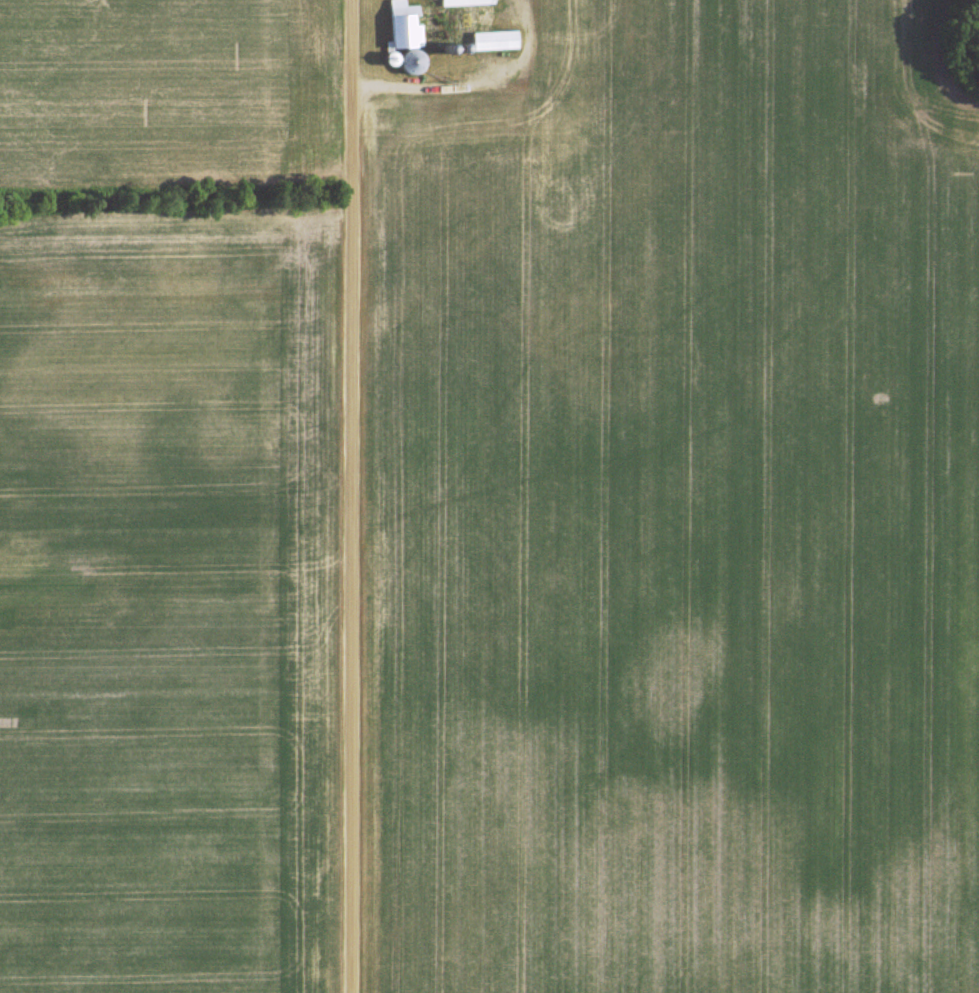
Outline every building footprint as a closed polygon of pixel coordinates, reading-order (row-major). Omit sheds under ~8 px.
[(419,24),(418,6),(406,7),(405,0),(391,0),(393,49),(423,47),(422,24),(419,24)] [(518,50),(518,32),(473,32),(474,50),(518,50)]
